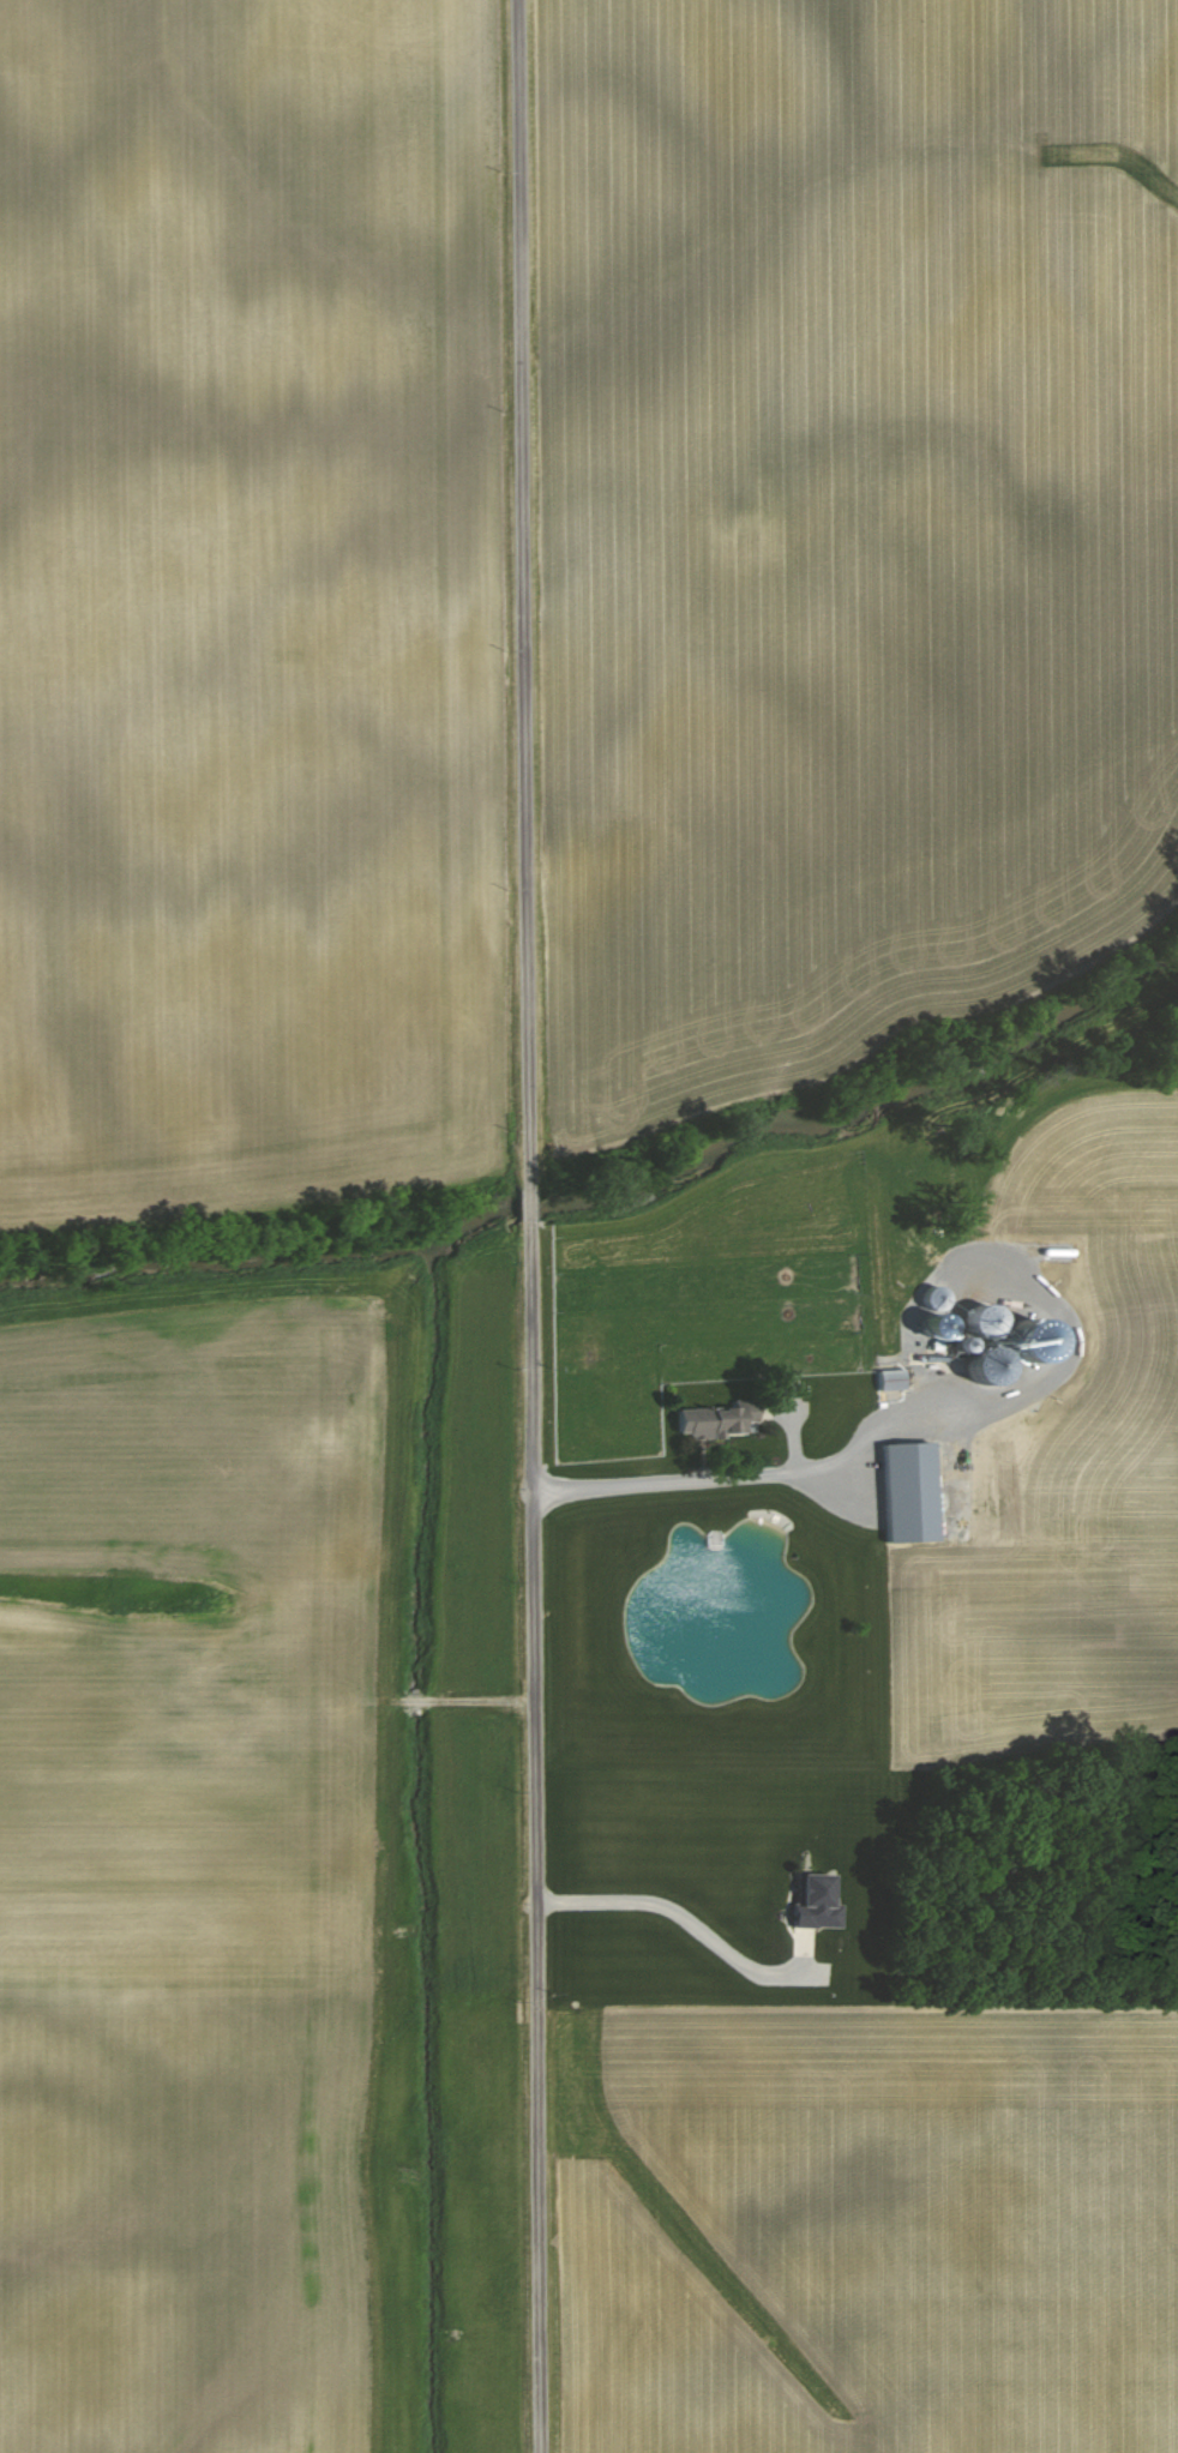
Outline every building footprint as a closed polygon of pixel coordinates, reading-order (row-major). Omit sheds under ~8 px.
[(995,1333),(988,1303),(966,1308),(973,1337),(995,1333)] [(938,1341),(949,1323),(932,1313),(922,1331),(938,1341)] [(686,1407),(687,1435),(758,1433),(757,1398),(732,1398),(732,1406),(686,1407)] [(936,1539),(933,1440),(882,1442),(885,1540),(936,1539)]
